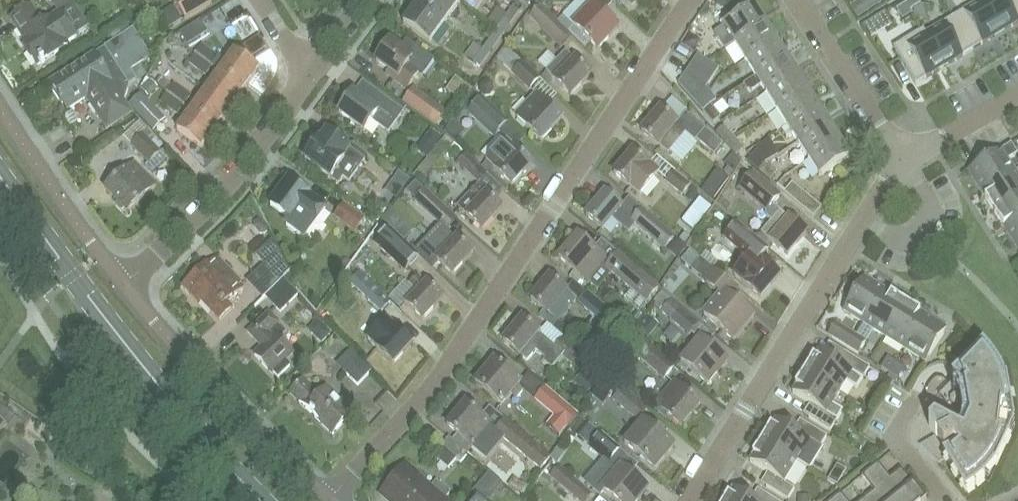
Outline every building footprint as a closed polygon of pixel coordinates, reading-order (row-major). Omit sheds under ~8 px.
[(73,4),(71,0),(55,0),(50,3),(57,14),(61,12),(73,4)] [(179,4),(187,17),(208,5),(205,0),(186,0),(179,4)] [(419,2),(445,21),(460,1),(458,0),(420,0),(419,2)] [(715,2),(717,7),(721,9),(726,8),(728,4),(727,0),(716,0),(715,2)] [(919,0),(910,0),(906,3),(910,10),(921,3),(919,0)] [(1000,31),(981,0),(953,17),(973,50),(992,38),(1001,33),(1000,31)] [(981,0),(1000,31),(1001,33),(1009,29),(1017,23),(1017,0),(982,0),(981,0)] [(445,21),(419,2),(403,23),(429,42),(445,21)] [(573,24),(598,48),(619,26),(594,2),(573,24)] [(529,16),(560,48),(572,36),(540,4),(539,5),(537,3),(527,13),(530,15),(529,16)] [(902,19),(912,13),(910,10),(906,3),(896,9),(902,19)] [(41,23),(30,6),(11,18),(26,41),(23,43),(37,65),(55,54),(53,50),(65,42),(75,36),(61,12),(57,14),(50,18),(41,23)] [(497,28),(504,33),(519,12),(512,6),(497,28)] [(735,45),(766,24),(755,7),(723,27),(735,45)] [(926,33),(925,34),(943,65),(944,67),(952,62),(973,50),(953,17),(926,33)] [(198,20),(179,32),(187,44),(206,32),(198,20)] [(766,24),(735,45),(745,61),(776,40),(766,24)] [(504,33),(497,28),(482,49),(489,54),(504,33)] [(133,29),(50,82),(54,89),(53,90),(61,101),(62,100),(67,108),(94,91),(101,102),(100,102),(106,111),(99,116),(106,128),(131,113),(123,101),(129,85),(137,80),(131,71),(151,57),(133,29)] [(943,65),(925,34),(926,33),(923,29),(893,47),(915,84),(936,72),(944,67),(943,65)] [(787,57),(776,40),(745,61),(756,78),(787,57)] [(390,41),(376,60),(394,74),(392,77),(407,88),(420,71),(409,62),(413,58),(390,41)] [(201,43),(194,53),(212,65),(219,55),(201,43)] [(489,54),(482,49),(473,43),(464,56),(480,67),(489,54)] [(522,62),(505,45),(494,56),(511,73),(528,90),(540,77),(523,61),(522,62)] [(570,94),(592,73),(577,58),(575,59),(566,50),(547,70),(555,78),(555,79),(570,94)] [(234,51),(219,71),(244,89),(259,69),(234,51)] [(212,65),(194,53),(187,63),(205,75),(212,65)] [(692,63),(713,77),(718,69),(698,55),(692,63)] [(797,73),(787,57),(756,78),(766,93),(797,73)] [(713,77),(692,63),(685,72),(706,86),(713,77)] [(219,71),(205,91),(230,109),(244,89),(219,71)] [(706,86),(685,72),(678,84),(699,98),(706,86)] [(797,73),(766,93),(777,110),(808,90),(797,73)] [(492,84),(488,81),(483,81),(480,85),(480,91),(484,94),(489,94),(492,90),(492,84)] [(172,82),(165,92),(183,104),(190,94),(172,82)] [(777,110),(787,126),(818,106),(808,90),(777,110)] [(230,109),(205,91),(191,110),(216,128),(230,109)] [(388,131),(404,111),(377,91),(368,103),(353,92),(339,112),(364,130),(372,119),(388,131)] [(183,104),(165,92),(159,102),(177,114),(183,104)] [(128,105),(153,130),(165,119),(140,93),(128,105)] [(409,106),(425,118),(426,116),(434,121),(440,113),(416,96),(409,106)] [(542,139),(562,117),(547,102),(545,103),(536,96),(517,115),(542,139)] [(510,125),(482,100),(469,114),(497,140),(510,125)] [(702,111),(712,123),(720,117),(710,105),(702,111)] [(787,126),(781,129),(786,138),(792,134),(798,143),(829,123),(818,106),(787,126)] [(660,108),(641,131),(657,145),(667,152),(685,132),(676,124),(677,122),(660,108)] [(216,128),(191,110),(177,130),(202,148),(216,128)] [(753,134),(733,111),(723,121),(743,143),(753,134)] [(829,123),(798,143),(808,159),(839,139),(829,123)] [(725,143),(734,138),(724,126),(716,132),(725,143)] [(722,144),(703,128),(694,138),(713,155),(722,144)] [(426,134),(428,142),(434,146),(440,136),(430,129),(426,134)] [(305,158),(338,182),(342,176),(349,180),(365,158),(327,131),(321,140),(319,139),(317,141),(314,139),(304,153),(307,155),(305,158)] [(131,146),(148,164),(161,152),(143,134),(131,146)] [(532,161),(517,147),(517,148),(506,138),(487,159),(497,169),(512,184),(532,161)] [(743,148),(734,138),(725,143),(733,152),(735,155),(743,148)] [(759,172),(765,164),(779,155),(768,138),(746,162),(759,172)] [(839,139),(808,159),(819,176),(851,156),(839,139)] [(981,192),(1015,170),(1008,159),(1017,153),(1011,144),(968,171),(981,192)] [(650,164),(633,150),(614,173),(630,187),(631,186),(640,194),(658,173),(649,165),(650,164)] [(741,162),(735,155),(733,152),(723,163),(733,171),(741,162)] [(456,164),(478,184),(487,174),(466,153),(456,164)] [(776,173),(765,164),(759,172),(770,180),(776,173)] [(105,188),(117,201),(116,204),(121,209),(123,207),(127,211),(154,185),(135,165),(126,173),(123,170),(105,188)] [(1015,170),(981,192),(994,212),(1017,197),(1017,175),(1015,170)] [(665,183),(681,196),(691,184),(675,171),(665,183)] [(762,234),(788,255),(807,232),(791,218),(789,220),(780,212),(772,205),(781,195),(753,171),(737,188),(765,212),(765,216),(771,222),(762,234)] [(392,182),(402,190),(409,180),(399,172),(392,182)] [(831,181),(830,188),(835,193),(842,191),(843,184),(838,179),(831,181)] [(300,208),(317,220),(325,208),(309,196),(310,195),(289,180),(271,205),(292,220),(300,208)] [(416,201),(425,191),(416,182),(406,192),(416,201)] [(821,207),(792,183),(784,192),(813,216),(821,207)] [(457,205),(466,214),(482,229),(503,207),(487,192),(486,193),(477,185),(457,205)] [(426,190),(425,191),(416,201),(415,202),(435,221),(446,209),(426,190)] [(605,192),(586,215),(602,229),(612,218),(621,225),(628,232),(634,225),(664,251),(675,238),(629,198),(622,206),(605,192)] [(751,242),(762,230),(727,197),(716,208),(751,242)] [(994,212),(1007,232),(1017,225),(1017,197),(994,212)] [(700,198),(691,210),(702,219),(711,207),(700,198)] [(333,217),(354,232),(365,218),(344,203),(333,217)] [(263,235),(267,232),(267,226),(261,220),(257,219),(253,223),(253,227),(258,234),(263,235)] [(455,239),(446,231),(441,226),(438,224),(415,249),(417,252),(431,264),(437,259),(452,274),(473,252),(457,237),(456,238),(455,239)] [(1007,232),(1017,250),(1017,225),(1007,232)] [(373,242),(402,270),(417,254),(388,226),(373,242)] [(558,257),(584,278),(595,265),(599,269),(607,261),(593,249),(594,248),(577,234),(558,257)] [(263,264),(253,274),(270,291),(283,278),(290,271),(273,238),(254,255),(263,264)] [(686,247),(676,239),(669,247),(679,256),(686,247)] [(690,250),(681,260),(690,268),(699,258),(690,250)] [(659,288),(617,252),(604,267),(630,290),(628,293),(633,298),(636,295),(639,297),(636,300),(642,305),(644,303),(646,304),(659,288)] [(781,275),(764,261),(762,263),(753,255),(735,275),(761,298),(781,275)] [(232,306),(226,301),(243,285),(216,256),(208,264),(207,264),(184,286),(192,295),(195,293),(214,312),(219,318),(232,306)] [(349,282),(381,312),(391,300),(359,270),(358,271),(352,265),(343,274),(350,281),(349,282)] [(705,316),(735,341),(753,318),(737,304),(735,306),(731,302),(740,293),(712,270),(702,282),(720,297),(705,316)] [(444,296),(428,281),(426,283),(417,275),(410,282),(416,289),(405,301),(423,318),(444,296)] [(551,276),(531,299),(558,322),(577,300),(551,276)] [(864,324),(885,290),(864,277),(843,311),(864,324)] [(270,291),(265,295),(264,296),(280,312),(299,293),(283,278),(270,291)] [(906,302),(885,290),(864,324),(885,336),(906,302)] [(586,292),(578,300),(577,302),(600,323),(609,312),(610,312),(586,291),(586,292)] [(698,323),(670,300),(660,312),(688,335),(698,323)] [(926,315),(906,302),(885,336),(905,349),(926,315)] [(293,351),(277,335),(283,329),(279,324),(279,323),(269,312),(248,332),(263,346),(254,354),(272,372),(293,351)] [(926,315),(905,349),(926,362),(947,328),(926,315)] [(377,348),(393,363),(413,340),(397,326),(396,327),(387,318),(368,338),(378,347),(377,348)] [(501,337),(505,339),(503,341),(523,357),(531,347),(546,359),(543,361),(552,369),(563,356),(572,364),(583,350),(563,335),(554,346),(538,333),(539,332),(522,318),(514,329),(510,326),(501,337)] [(316,329),(327,341),(335,334),(324,322),(316,329)] [(849,348),(856,338),(834,324),(827,335),(849,348)] [(631,332),(624,325),(614,335),(608,343),(615,350),(624,340),(631,332)] [(632,353),(664,380),(675,366),(644,339),(643,340),(634,333),(627,341),(636,349),(632,353)] [(864,343),(856,338),(849,348),(858,353),(864,343)] [(681,361),(708,384),(727,361),(711,347),(709,349),(699,340),(681,361)] [(965,366),(963,367),(938,393),(940,395),(943,399),(945,404),(947,408),(947,413),(947,418),(945,423),(945,424),(934,419),(929,425),(938,441),(927,447),(939,459),(944,457),(965,493),(978,485),(988,475),(991,478),(1015,425),(1005,367),(1000,369),(993,358),(984,347),(965,366)] [(351,349),(336,365),(357,386),(372,370),(351,349)] [(612,358),(603,350),(595,359),(604,367),(612,358)] [(814,356),(805,371),(840,392),(846,381),(857,388),(870,367),(848,354),(842,365),(819,350),(815,357),(814,356)] [(890,373),(896,363),(888,357),(881,368),(890,373)] [(494,360),(475,383),(502,405),(511,394),(516,399),(522,392),(517,387),(521,382),(494,360)] [(905,368),(896,363),(890,373),(898,379),(905,368)] [(840,392),(805,371),(795,386),(796,386),(793,392),(816,407),(809,417),(830,431),(843,410),(833,403),(840,392)] [(594,381),(582,372),(575,382),(586,391),(594,381)] [(606,377),(597,387),(609,397),(618,387),(606,377)] [(333,434),(355,412),(344,402),(342,405),(322,387),(316,392),(302,379),(290,392),(333,434)] [(654,403),(681,426),(701,403),(683,389),(682,390),(672,382),(654,403)] [(579,414),(545,386),(533,400),(553,416),(545,425),(559,436),(567,427),(568,428),(579,414)] [(613,400),(638,421),(648,409),(623,388),(613,400)] [(466,403),(447,425),(472,447),(486,459),(504,438),(540,469),(550,457),(505,419),(497,431),(482,418),(483,417),(466,403)] [(6,425),(17,432),(23,423),(14,416),(14,415),(0,405),(0,434),(6,425)] [(762,439),(797,461),(810,468),(822,448),(820,447),(827,436),(806,423),(799,434),(776,419),(772,425),(771,425),(762,439)] [(674,446),(657,432),(655,433),(642,422),(624,444),(654,469),(674,446)] [(621,450),(601,433),(588,448),(608,465),(621,450)] [(459,463),(468,453),(448,436),(439,447),(459,463)] [(797,461),(762,439),(753,454),(754,455),(750,461),(773,475),(766,486),(788,499),(795,488),(784,482),(797,461)] [(564,453),(557,448),(551,458),(556,465),(564,453)] [(420,479),(422,477),(405,463),(380,494),(389,500),(447,500),(420,479)] [(870,469),(895,500),(925,500),(926,500),(901,469),(890,478),(878,463),(870,469)] [(828,478),(836,483),(845,469),(836,464),(828,478)] [(578,500),(586,500),(592,494),(558,465),(549,476),(578,500)] [(603,489),(612,497),(611,497),(615,500),(636,500),(647,489),(630,475),(629,476),(620,469),(603,489)] [(870,469),(862,476),(874,491),(863,499),(865,500),(895,500),(870,469)] [(483,500),(485,500),(501,482),(488,472),(472,491),(483,500)] [(733,488),(729,494),(728,494),(724,500),(754,500),(733,488)] [(763,492),(757,500),(778,500),(763,492)] [(833,499),(834,500),(847,500),(841,493),(833,499)]
